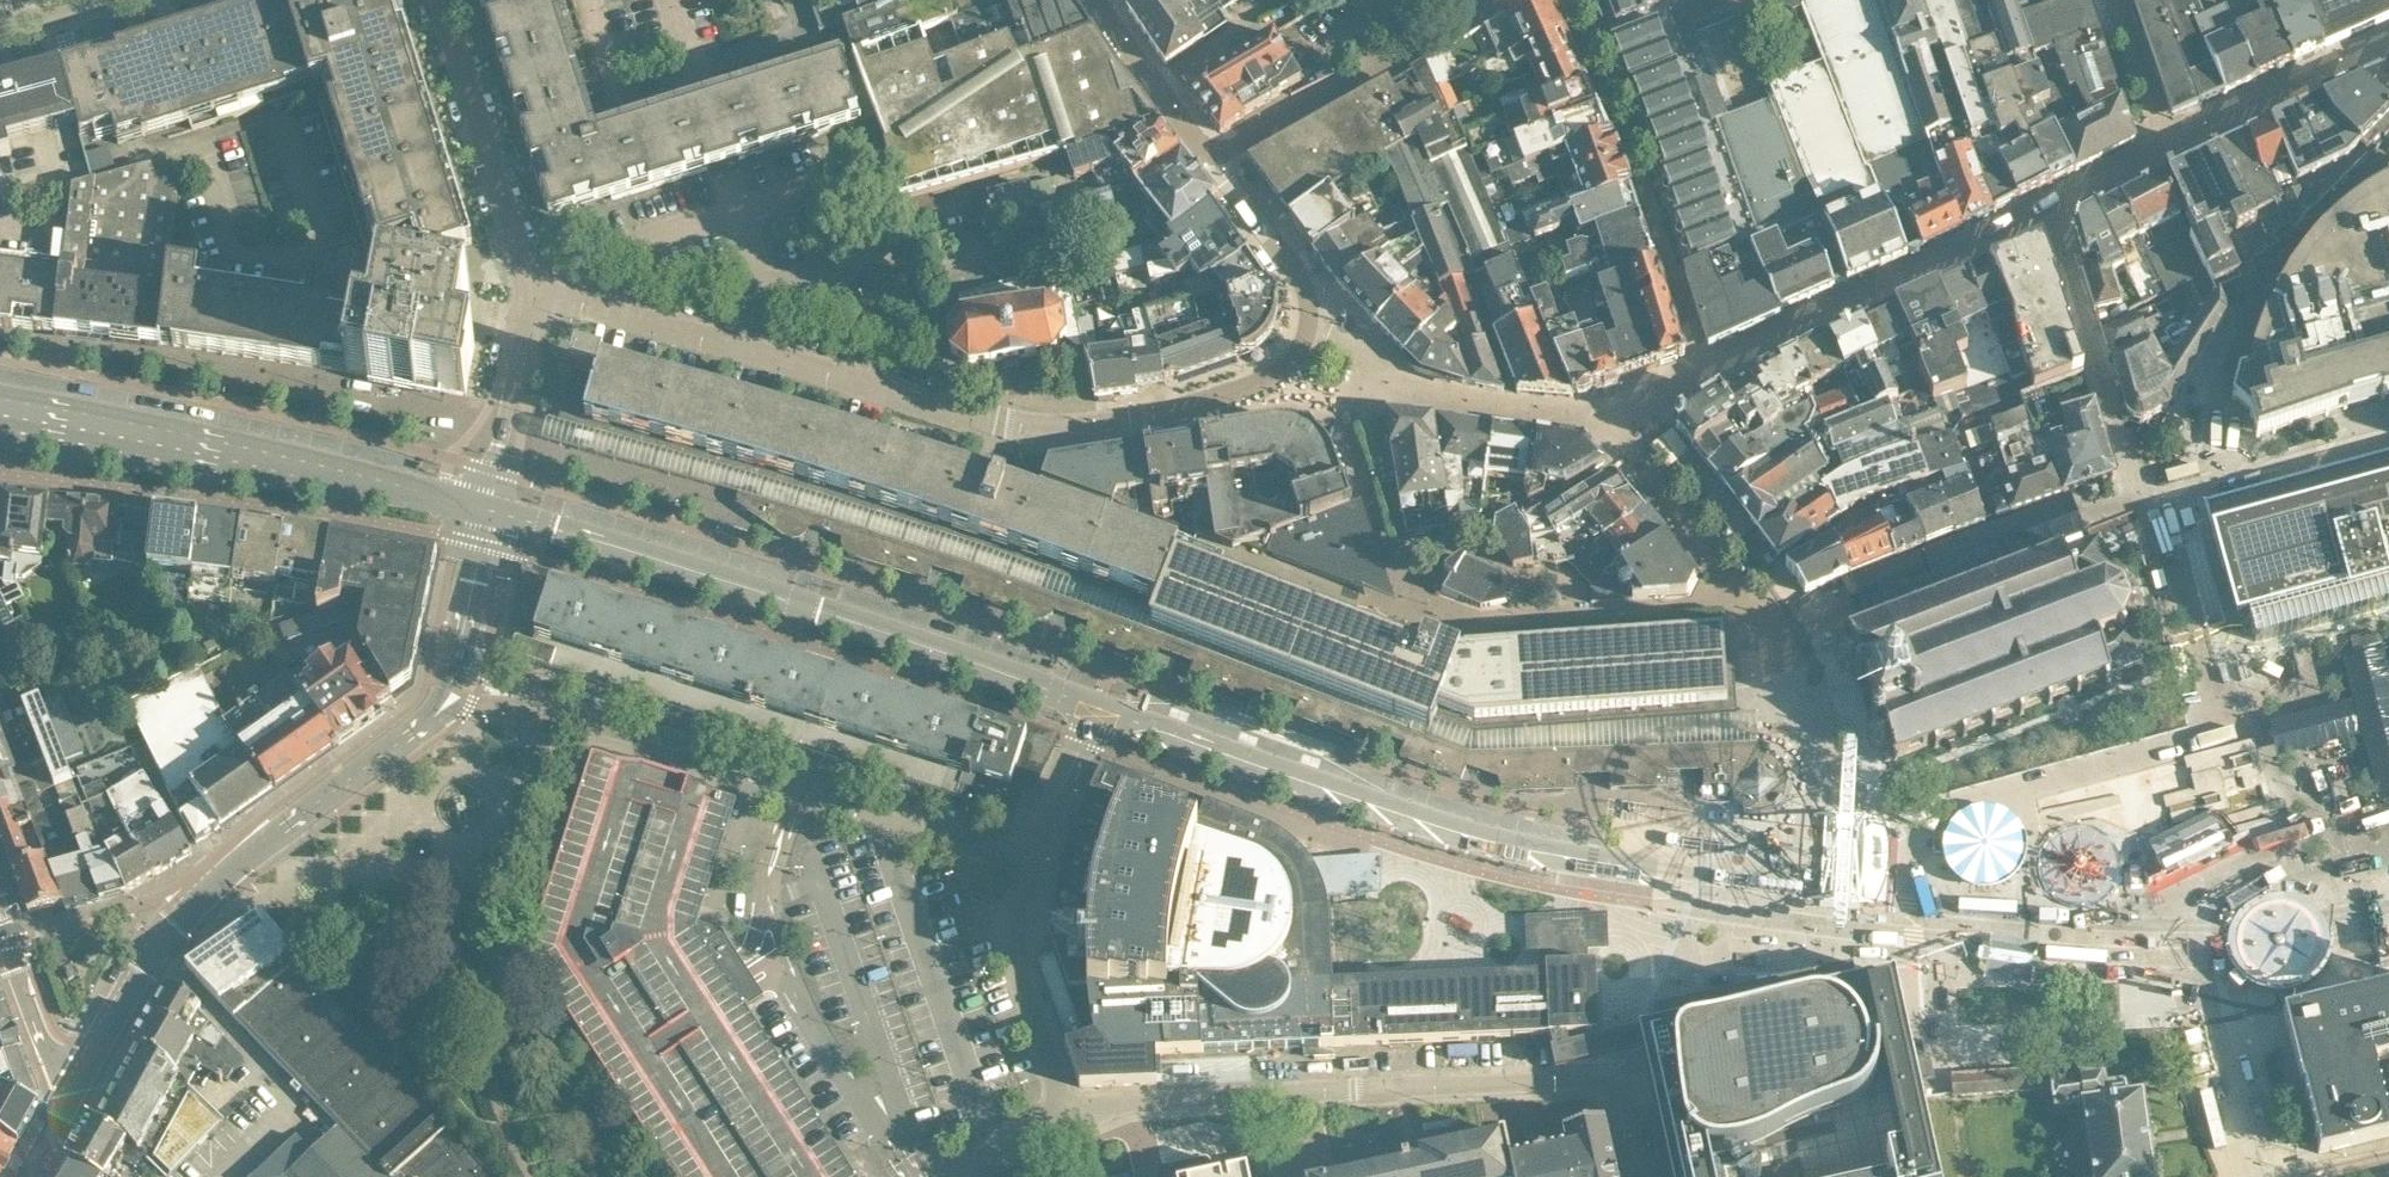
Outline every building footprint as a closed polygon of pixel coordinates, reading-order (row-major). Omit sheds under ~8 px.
[(381,273),(431,282),(434,264),(432,256),(472,244),(404,27),(396,29),(389,7),(398,5),(396,0),(295,0),(288,2),(287,0),(267,0),(115,47),(116,53),(94,60),(93,54),(61,64),(75,114),(82,137),(116,126),(122,144),(190,122),(193,131),(317,92),(370,259),(387,262),(385,273),(381,272),(381,273)] [(544,201),(544,203),(545,204),(546,206),(547,207),(549,210),(552,211),(554,213),(557,214),(560,214),(563,215),(566,214),(568,214),(571,213),(574,211),(577,209),(578,207),(579,206),(580,204),(581,202),(581,201),(582,199),(582,195),(582,194),(582,192),(581,190),(579,182),(604,175),(612,200),(708,170),(726,165),(740,160),(876,118),(854,54),(853,55),(852,56),(842,59),(840,54),(728,89),(703,97),(596,130),(595,128),(596,128),(587,99),(556,0),(481,0),(544,201)] [(819,30),(900,0),(809,0),(820,29),(819,29),(819,30)] [(919,31),(955,17),(949,0),(900,0),(819,30),(820,32),(843,24),(846,32),(854,54),(919,31)] [(955,17),(919,31),(931,65),(1008,37),(1018,57),(1029,53),(1091,30),(1071,0),(1000,0),(955,17)] [(955,17),(1000,0),(949,0),(955,17)] [(1129,11),(1166,65),(1226,23),(1219,12),(1237,0),(1145,0),(1129,11)] [(1484,25),(1485,27),(1487,26),(1501,57),(1563,29),(1550,0),(1549,0),(1505,20),(1504,16),(1505,16),(1504,14),(1484,25)] [(1593,4),(1601,23),(1606,20),(1613,38),(1612,39),(1612,41),(1620,60),(1629,84),(1631,83),(1665,169),(1661,170),(1678,213),(1674,215),(1692,260),(1746,239),(1756,235),(1714,122),(1728,116),(1697,34),(1744,16),(1738,0),(1593,0),(1593,1),(1593,2),(1593,3),(1593,4)] [(1802,7),(1804,7),(1801,0),(1776,0),(1778,5),(1793,11),(1802,7)] [(1804,7),(1802,7),(1823,63),(1826,62),(1871,170),(1907,255),(1921,248),(1896,198),(1884,162),(1927,140),(1883,12),(1879,0),(1801,0),(1804,7)] [(1927,140),(1948,202),(1964,228),(1974,223),(1977,224),(1982,222),(1983,219),(1983,218),(1994,213),(1997,211),(1980,178),(1969,150),(1974,148),(1968,133),(1922,0),(1879,0),(1883,12),(1927,140)] [(1997,138),(1950,0),(1922,0),(1968,133),(1974,148),(1969,150),(1980,178),(1997,211),(2017,201),(2019,199),(1997,161),(2001,159),(1993,139),(1997,138)] [(1997,138),(1993,139),(2001,159),(1997,161),(2019,199),(2052,183),(2031,144),(2016,115),(2024,111),(2009,68),(1998,40),(1988,10),(1985,0),(1950,0),(1997,138)] [(2014,1),(2017,10),(2048,0),(2014,0),(2014,1)] [(2041,11),(2046,25),(2069,91),(2076,88),(2090,116),(2082,120),(2101,158),(2133,142),(2135,140),(2134,138),(2126,116),(2118,92),(2115,84),(2098,32),(2087,0),(2072,0),(2041,11)] [(2200,105),(2172,31),(2160,0),(2130,0),(2172,117),(2200,105)] [(2172,31),(2200,105),(2224,94),(2193,25),(2204,21),(2195,0),(2160,0),(2172,31)] [(2204,21),(2193,25),(2224,94),(2224,95),(2256,80),(2230,20),(2222,0),(2195,0),(2204,21)] [(2230,20),(2256,80),(2293,63),(2294,63),(2268,0),(2222,0),(2230,20)] [(2294,63),(2323,50),(2324,49),(2324,50),(2325,50),(2304,0),(2268,0),(2294,63)] [(2325,50),(2326,49),(2348,39),(2349,39),(2349,38),(2388,21),(2388,0),(2304,0),(2325,50)] [(1988,10),(1998,40),(2009,68),(2024,111),(2016,115),(2031,144),(2056,130),(2042,103),(2050,99),(2025,31),(2020,18),(2017,10),(2014,1),(1988,10)] [(2020,18),(2025,31),(2046,25),(2041,11),(2020,18)] [(2069,91),(2046,25),(2025,31),(2050,99),(2042,103),(2056,130),(2077,170),(2099,159),(2101,158),(2082,120),(2090,116),(2076,88),(2069,91)] [(1501,57),(1484,65),(1490,80),(1516,68),(1515,66),(1528,60),(1533,71),(1573,53),(1563,29),(1501,57)] [(892,175),(900,203),(970,183),(1003,174),(1036,165),(1046,162),(1062,157),(1064,156),(1104,144),(1159,125),(1116,68),(1092,32),(1091,30),(1029,53),(1018,57),(1008,37),(931,65),(919,31),(854,54),(876,118),(887,145),(884,146),(885,149),(890,167),(893,175),(892,175)] [(1208,73),(1185,86),(1220,132),(1244,118),(1243,116),(1279,95),(1278,93),(1301,80),(1287,56),(1287,50),(1281,40),(1277,40),(1274,35),(1209,73),(1208,73)] [(1438,86),(1453,78),(1441,49),(1425,58),(1438,86)] [(1501,118),(1520,110),(1586,81),(1573,53),(1533,71),(1538,82),(1495,102),(1501,118)] [(1254,154),(1248,158),(1253,164),(1287,210),(1330,180),(1347,171),(1349,176),(1353,181),(1387,164),(1383,156),(1416,138),(1453,119),(1449,112),(1446,105),(1436,110),(1432,103),(1442,97),(1438,86),(1425,58),(1410,66),(1412,70),(1390,82),(1388,79),(1317,119),(1266,148),(1254,154)] [(1817,210),(1848,281),(1907,255),(1871,170),(1826,62),(1823,63),(1771,82),(1778,100),(1774,102),(1817,210)] [(0,82),(0,157),(1,156),(11,153),(7,139),(70,122),(75,120),(61,64),(58,65),(58,66),(0,82)] [(2360,81),(2360,80),(2359,81),(2388,114),(2388,68),(2360,81)] [(1511,141),(1522,136),(1597,107),(1586,81),(1520,110),(1501,118),(1511,141)] [(2320,99),(2330,116),(2367,158),(2388,138),(2388,114),(2359,81),(2355,83),(2355,82),(2354,82),(2355,83),(2322,98),(2322,97),(2321,97),(2321,98),(2320,99)] [(1728,116),(1714,122),(1756,235),(1746,239),(1778,312),(1800,303),(1848,281),(1817,210),(1774,102),(1773,99),(1728,116)] [(2310,214),(2367,158),(2330,116),(2320,99),(2297,110),(2270,122),(2307,219),(2310,214)] [(1511,141),(1491,149),(1502,176),(1507,173),(1609,133),(1597,107),(1522,136),(1511,141)] [(1489,268),(1491,267),(1514,258),(1504,235),(1498,222),(1492,208),(1482,184),(1478,175),(1454,118),(1453,119),(1416,138),(1478,270),(1481,269),(1482,271),(1489,268)] [(2270,122),(2247,133),(2269,183),(2277,187),(2297,232),(2307,219),(2270,122)] [(1104,144),(1064,156),(1062,157),(1068,178),(1074,177),(1108,167),(1118,180),(1128,177),(1131,174),(1139,184),(1181,152),(1160,125),(1159,125),(1104,144)] [(2056,130),(2031,144),(2052,183),(2069,174),(2068,174),(2075,171),(2076,171),(2077,170),(2056,130)] [(1574,175),(1575,177),(1619,160),(1612,140),(1609,133),(1507,173),(1512,187),(1536,178),(1538,183),(1558,176),(1560,181),(1574,175)] [(2215,147),(2232,184),(2238,197),(2243,196),(2274,262),(2297,232),(2277,187),(2269,183),(2247,133),(2215,147)] [(1412,217),(1413,220),(1420,236),(1427,254),(1448,307),(1403,352),(1421,368),(1463,382),(1461,350),(1472,345),(1466,331),(1464,331),(1461,326),(1446,281),(1463,275),(1478,270),(1416,138),(1383,156),(1387,164),(1412,217)] [(1896,198),(1921,248),(1962,229),(1964,228),(1948,202),(1927,140),(1884,162),(1896,198)] [(2195,237),(2191,238),(2192,241),(2219,229),(2249,291),(2272,264),(2274,262),(2243,196),(2238,197),(2232,184),(2215,147),(2164,172),(2180,207),(2195,237)] [(1181,152),(1139,184),(1152,201),(1145,207),(1152,215),(1145,220),(1160,239),(1162,239),(1211,202),(1217,197),(1181,152)] [(1619,160),(1575,177),(1575,178),(1561,184),(1567,199),(1559,202),(1558,199),(1523,213),(1517,199),(1492,208),(1498,222),(1504,235),(1519,229),(1629,187),(1627,182),(1626,179),(1621,165),(1619,160)] [(64,333),(75,334),(93,336),(159,344),(169,265),(181,175),(154,171),(152,164),(94,180),(73,185),(69,218),(66,243),(63,267),(55,332),(57,332),(58,328),(65,329),(64,333)] [(1289,217),(1316,253),(1354,227),(1367,219),(1380,212),(1367,187),(1355,194),(1349,184),(1353,181),(1347,171),(1330,180),(1287,210),(1291,216),(1289,217)] [(1487,171),(1478,175),(1482,184),(1490,180),(1487,171)] [(2191,238),(2160,174),(2119,195),(2169,291),(2192,279),(2195,285),(2187,290),(2197,309),(2219,298),(2192,241),(2191,238)] [(2238,375),(2232,401),(2250,416),(2256,439),(2347,409),(2381,400),(2388,398),(2388,182),(2387,183),(2366,195),(2348,207),(2335,219),(2323,230),(2312,242),(2302,255),(2286,277),(2276,294),(2265,316),(2259,329),(2251,352),(2245,373),(2238,375)] [(1028,183),(970,198),(976,222),(1034,207),(1028,183)] [(1594,233),(1638,215),(1629,187),(1519,229),(1525,244),(1555,233),(1554,231),(1560,229),(1559,226),(1570,222),(1576,239),(1594,233)] [(1114,206),(1110,188),(1040,206),(1044,223),(1114,206)] [(2093,209),(2144,303),(2169,291),(2119,195),(2093,208),(2094,209),(2093,209)] [(1226,225),(1211,202),(1162,239),(1143,245),(1149,268),(1169,264),(1226,225)] [(2072,221),(2070,228),(2073,229),(2074,229),(2084,262),(2091,259),(2100,278),(2113,272),(2122,301),(2133,297),(2138,306),(2144,303),(2093,209),(2077,217),(2076,216),(2074,216),(2072,221)] [(1559,269),(1645,238),(1642,229),(1638,216),(1638,215),(1594,233),(1596,239),(1554,255),(1559,269)] [(1413,220),(1412,217),(1376,234),(1376,233),(1326,267),(1339,285),(1340,286),(1404,244),(1420,236),(1413,220)] [(1316,253),(1326,267),(1376,233),(1367,219),(1354,227),(1316,253)] [(1191,267),(1200,280),(1246,254),(1226,225),(1169,264),(1149,268),(1152,282),(1177,277),(1191,267)] [(2219,229),(2192,241),(2219,298),(2228,315),(2249,291),(2219,229)] [(1340,286),(1360,308),(1373,321),(1381,315),(1383,317),(1413,291),(1398,275),(1427,254),(1420,236),(1404,244),(1340,286)] [(1611,282),(1629,276),(1654,267),(1652,261),(1645,238),(1559,269),(1564,283),(1590,274),(1596,280),(1609,276),(1611,282)] [(2075,349),(2066,325),(2068,324),(2059,299),(2061,299),(2040,242),(1990,261),(2001,290),(2013,320),(2010,321),(2014,335),(2034,393),(2045,390),(2045,389),(2083,375),(2073,349),(2075,349)] [(1778,312),(1749,245),(1695,268),(1695,269),(1685,272),(1686,276),(1689,284),(1703,330),(1707,343),(1708,347),(1779,316),(1778,312)] [(1200,280),(1184,288),(1186,295),(1187,300),(1215,292),(1223,290),(1226,296),(1235,292),(1237,294),(1255,285),(1257,289),(1267,284),(1246,254),(1200,280)] [(1427,254),(1398,275),(1413,291),(1383,317),(1381,315),(1373,321),(1403,352),(1448,307),(1427,254)] [(1571,397),(1532,299),(1531,299),(1526,286),(1514,258),(1491,267),(1489,268),(1482,271),(1506,327),(1514,324),(1511,318),(1518,316),(1541,379),(1540,395),(1571,397)] [(2084,262),(2080,263),(2099,324),(2100,327),(2138,306),(2133,297),(2122,301),(2113,272),(2100,278),(2091,259),(2084,262)] [(2013,384),(2019,398),(2034,393),(2014,335),(2010,321),(2013,320),(2001,290),(1990,261),(1988,261),(1989,262),(1988,262),(1969,270),(2010,374),(2013,384)] [(346,373),(370,377),(369,384),(440,398),(441,391),(466,395),(475,347),(472,346),(471,351),(456,348),(457,341),(460,341),(470,289),(431,282),(381,273),(372,322),(332,316),(333,306),(198,285),(200,269),(169,265),(159,344),(346,373)] [(962,312),(946,315),(952,353),(969,366),(1003,361),(1005,370),(1020,368),(1018,358),(1053,354),(1064,338),(1072,342),(1073,344),(1077,347),(1083,346),(1080,332),(1081,331),(1078,320),(1068,265),(959,296),(962,312)] [(55,332),(63,267),(61,267),(60,274),(0,266),(0,325),(55,332)] [(1662,365),(1677,360),(1678,360),(1679,361),(1681,361),(1682,360),(1683,360),(1684,359),(1684,358),(1684,357),(1684,356),(1683,355),(1683,354),(1681,353),(1680,353),(1660,286),(1654,267),(1629,276),(1662,365)] [(2010,374),(1969,270),(1938,285),(1967,353),(1954,358),(1967,390),(1952,395),(1957,405),(1956,406),(1957,408),(1958,407),(1962,418),(1961,418),(1962,420),(1964,419),(1973,415),(1973,416),(1975,415),(1975,414),(1980,412),(1981,413),(2019,398),(2013,384),(2010,374)] [(1466,282),(1463,275),(1446,281),(1461,326),(1464,331),(1466,331),(1472,345),(1461,350),(1463,382),(1503,391),(1503,390),(1466,282)] [(1662,365),(1629,276),(1611,282),(1601,286),(1611,315),(1597,319),(1619,381),(1655,368),(1660,366),(1660,365),(1661,365),(1661,366),(1662,365)] [(1215,292),(1219,309),(1273,312),(1274,305),(1267,284),(1257,289),(1255,285),(1237,294),(1235,292),(1226,296),(1223,290),(1215,292)] [(1184,285),(1171,289),(1174,298),(1186,295),(1184,288),(1184,285)] [(1918,367),(1926,390),(1931,402),(1934,402),(1934,401),(1952,394),(1952,395),(1967,390),(1954,358),(1967,353),(1938,285),(1895,305),(1914,353),(1917,352),(1923,364),(1918,367)] [(2156,306),(2103,333),(2112,358),(2111,358),(2112,361),(2154,347),(2152,342),(2198,313),(2197,309),(2187,290),(2156,306)] [(1187,300),(1144,311),(1157,350),(1161,383),(1164,383),(1237,357),(1231,321),(1222,321),(1219,309),(1215,292),(1187,300)] [(1141,294),(1127,297),(1129,311),(1143,309),(1141,294)] [(1573,396),(1577,394),(1578,397),(1585,396),(1591,393),(1589,390),(1594,388),(1594,389),(1595,389),(1597,388),(1575,327),(1560,332),(1547,295),(1532,299),(1571,397),(1572,397),(1573,397),(1573,396)] [(2154,347),(2112,361),(2129,416),(2130,418),(2140,422),(2142,421),(2167,408),(2173,399),(2201,355),(2228,315),(2219,298),(2197,309),(2198,313),(2152,342),(2154,347)] [(1895,304),(1860,321),(1875,356),(1877,355),(1898,401),(1926,390),(1918,367),(1923,364),(1917,352),(1914,353),(1895,305),(1895,304)] [(1273,312),(1219,309),(1222,321),(1231,321),(1237,357),(1243,355),(1265,339),(1273,320),(1273,312)] [(1597,388),(1603,386),(1605,389),(1616,385),(1615,382),(1616,381),(1617,381),(1619,381),(1597,319),(1586,323),(1585,319),(1590,318),(1588,310),(1572,315),(1575,327),(1597,388)] [(1133,315),(1119,319),(1123,331),(1128,346),(1137,387),(1161,383),(1157,350),(1144,311),(1133,315)] [(1518,393),(1540,395),(1541,379),(1518,316),(1511,318),(1514,324),(1506,327),(1494,332),(1518,393)] [(1092,317),(1078,320),(1081,331),(1080,332),(1083,346),(1094,399),(1137,393),(1137,387),(1128,346),(1123,331),(1100,334),(1101,349),(1097,350),(1092,317)] [(1852,389),(1862,414),(1889,404),(1898,401),(1877,355),(1875,356),(1860,321),(1857,322),(1857,323),(1831,334),(1855,388),(1852,389)] [(1795,353),(1815,397),(1817,402),(1817,403),(1843,393),(1852,389),(1855,388),(1831,334),(1827,336),(1825,337),(1795,353)] [(580,373),(569,415),(571,415),(589,420),(733,459),(772,471),(799,479),(950,527),(959,530),(974,534),(1012,548),(1017,550),(1060,566),(1086,576),(1157,602),(1180,543),(1108,517),(1111,509),(1120,513),(1128,490),(1130,490),(1149,487),(1142,444),(1123,447),(1121,447),(1120,447),(1120,449),(1086,455),(1050,460),(1038,492),(1033,490),(992,477),(977,473),(969,470),(970,469),(965,467),(966,467),(821,420),(820,424),(785,413),(786,410),(748,399),(604,360),(602,359),(601,360),(587,356),(576,353),(571,371),(580,373)] [(1815,397),(1795,353),(1777,362),(1750,376),(1750,375),(1749,376),(1748,376),(1746,374),(1757,394),(1763,391),(1778,412),(1815,397)] [(1731,409),(1743,403),(1746,401),(1766,429),(1777,421),(1776,420),(1815,403),(1817,402),(1815,397),(1778,412),(1763,391),(1757,394),(1746,374),(1743,376),(1719,391),(1731,409)] [(1843,393),(1853,418),(1862,414),(1852,389),(1843,393)] [(1898,401),(1889,404),(1898,427),(1938,411),(1934,402),(1931,402),(1926,390),(1898,401)] [(2019,398),(2026,414),(2037,439),(2050,433),(2059,455),(2054,456),(2067,493),(2116,477),(2104,437),(2103,435),(2094,405),(2053,417),(2045,390),(2034,393),(2019,398)] [(1752,438),(1766,429),(1746,401),(1743,403),(1731,409),(1719,391),(1678,417),(1676,426),(1685,438),(1693,449),(1726,427),(1725,425),(1737,418),(1752,438)] [(1817,402),(1815,403),(1827,428),(1853,418),(1843,393),(1817,403),(1817,402)] [(1993,425),(2026,414),(2019,398),(1981,413),(1987,427),(1993,425)] [(1723,486),(1808,435),(1827,428),(1815,403),(1776,420),(1777,421),(1766,429),(1752,438),(1743,444),(1741,442),(1707,465),(1723,486)] [(1853,418),(1827,428),(1808,435),(1813,442),(1823,439),(1824,440),(1831,437),(1837,452),(1861,442),(1898,427),(1889,404),(1862,414),(1853,418)] [(1433,415),(1386,411),(1390,437),(1391,446),(1393,459),(1406,537),(1450,528),(1433,415)] [(2050,433),(2037,439),(2026,414),(1993,425),(1999,438),(1992,441),(1993,442),(1997,441),(2000,452),(1998,453),(1978,462),(1995,516),(1996,518),(2012,511),(2067,493),(2054,456),(2059,455),(2050,433)] [(1436,416),(1433,415),(1450,528),(1451,527),(1466,522),(1460,464),(1455,463),(1461,420),(1436,416)] [(1743,444),(1752,438),(1737,418),(1725,425),(1726,427),(1693,449),(1707,465),(1741,442),(1743,444)] [(1486,476),(1493,425),(1461,420),(1455,463),(1460,464),(1466,522),(1481,516),(1483,496),(1486,476)] [(1483,496),(1481,516),(1494,519),(1495,520),(1512,512),(1515,477),(1525,478),(1532,431),(1493,425),(1486,476),(1483,496)] [(1226,430),(1200,434),(1217,540),(1233,548),(1242,544),(1348,507),(1338,483),(1330,460),(1319,438),(1298,426),(1273,426),(1226,433),(1226,430)] [(1528,504),(1532,503),(1544,497),(1554,435),(1554,434),(1533,431),(1532,431),(1523,491),(1528,504)] [(1184,528),(1217,540),(1200,434),(1169,439),(1184,528)] [(1554,435),(1544,497),(1564,488),(1604,464),(1589,446),(1580,439),(1579,439),(1554,435)] [(1756,529),(1824,486),(1861,463),(1868,460),(1861,442),(1837,452),(1831,437),(1824,440),(1823,439),(1813,442),(1808,435),(1723,486),(1743,511),(1756,529)] [(1932,438),(1915,444),(1928,480),(1964,468),(1950,435),(1932,440),(1932,438)] [(1169,439),(1142,444),(1149,487),(1150,487),(1155,517),(1184,528),(1169,439)] [(1861,463),(1824,486),(1841,514),(1862,500),(1908,486),(1928,480),(1915,444),(1874,457),(1875,457),(1868,460),(1861,463)] [(2210,530),(2234,616),(2235,621),(2248,617),(2255,641),(2388,605),(2388,458),(2387,458),(2388,462),(2381,464),(2380,460),(2360,466),(2361,469),(2326,479),(2325,475),(2304,481),(2305,484),(2298,486),(2297,483),(2277,488),(2278,492),(2243,501),(2242,498),(2215,505),(2221,527),(2210,530)] [(1964,468),(1928,480),(1908,486),(1913,500),(1914,502),(1941,491),(1957,532),(1984,522),(1984,520),(1967,467),(1964,468)] [(1532,503),(1528,504),(1512,512),(1495,520),(1493,532),(1514,566),(1533,564),(1529,541),(1554,536),(1628,491),(1613,474),(1563,505),(1559,498),(1547,503),(1546,502),(1538,506),(1532,503)] [(1778,556),(1841,514),(1824,486),(1756,529),(1777,556),(1778,556)] [(7,564),(5,581),(0,580),(0,592),(7,606),(25,598),(17,581),(18,578),(21,556),(43,559),(54,548),(52,543),(47,534),(51,500),(47,499),(44,496),(5,491),(4,491),(3,491),(2,491),(2,492),(1,492),(1,493),(1,494),(0,500),(0,563),(7,564)] [(1568,562),(1569,563),(1570,563),(1561,548),(1578,538),(1583,547),(1600,536),(1602,538),(1646,512),(1639,505),(1641,504),(1638,501),(1639,499),(1637,499),(1634,496),(1633,497),(1628,491),(1554,536),(1529,541),(1533,564),(1541,563),(1555,564),(1568,562)] [(1913,500),(1907,502),(1910,508),(1926,545),(1957,532),(1941,491),(1914,502),(1913,500)] [(47,534),(52,543),(67,536),(70,542),(67,544),(67,551),(69,551),(68,567),(84,569),(92,562),(112,563),(113,556),(145,558),(148,559),(154,512),(117,508),(117,505),(51,500),(47,534)] [(1372,568),(1348,507),(1242,544),(1363,591),(1372,568)] [(1879,517),(1896,556),(1896,557),(1924,546),(1923,546),(1926,545),(1910,508),(1888,517),(1886,514),(1879,517)] [(186,613),(188,602),(199,518),(154,512),(148,559),(149,559),(148,569),(153,570),(152,577),(168,609),(186,613)] [(1578,538),(1561,548),(1570,563),(1569,563),(1572,566),(1577,571),(1590,583),(1613,569),(1612,567),(1665,535),(1646,512),(1602,538),(1600,536),(1583,547),(1578,538)] [(1879,517),(1834,541),(1850,575),(1896,556),(1879,517)] [(242,523),(199,518),(188,602),(228,609),(232,589),(242,523)] [(285,530),(242,523),(232,589),(274,596),(285,530)] [(274,596),(273,601),(318,608),(331,537),(285,530),(274,596)] [(1665,535),(1612,567),(1613,569),(1590,583),(1591,603),(1592,603),(1687,597),(1694,581),(1670,543),(1665,535)] [(318,608),(317,613),(337,608),(362,647),(392,695),(407,684),(434,557),(331,537),(318,608)] [(2144,608),(2140,599),(2136,588),(2132,578),(2112,569),(2107,556),(2103,545),(2099,537),(2061,551),(2059,546),(2054,548),(2056,553),(2032,562),(2030,557),(2026,559),(2028,564),(2004,573),(2002,568),(1997,569),(1999,575),(1975,584),(1973,579),(1969,581),(1971,586),(1947,595),(1945,590),(1940,591),(1942,597),(1918,606),(1916,601),(1912,602),(1914,608),(1890,617),(1888,611),(1883,613),(1885,618),(1850,632),(1845,629),(1843,634),(1837,636),(1841,646),(1834,657),(1840,668),(1851,674),(1854,682),(1853,682),(1867,717),(1868,717),(1871,725),(1866,736),(1871,748),(1881,752),(1885,762),(1892,760),(1896,761),(1897,760),(1898,757),(1933,743),(1935,748),(1940,746),(1938,741),(1961,732),(1963,737),(1968,736),(1966,731),(1990,721),(1992,726),(1996,725),(1994,720),(2018,710),(2020,715),(2025,714),(2023,709),(2047,699),(2049,704),(2053,703),(2051,698),(2075,689),(2077,694),(2082,692),(2080,687),(2104,678),(2106,683),(2108,682),(2110,681),(2108,676),(2122,671),(2147,661),(2134,629),(2144,608)] [(1785,566),(1805,593),(1850,575),(1834,541),(1786,566),(1785,566)] [(1356,611),(1180,543),(1157,602),(1153,614),(1149,624),(1185,637),(1289,677),(1395,718),(1429,731),(1433,722),(1437,709),(1459,650),(1388,623),(1381,620),(1356,611)] [(1508,602),(1508,601),(1502,602),(1501,594),(1513,592),(1512,590),(1504,592),(1501,572),(1456,556),(1443,567),(1452,576),(1444,591),(1441,590),(1440,591),(1481,607),(1508,602)] [(761,737),(954,799),(978,721),(798,663),(786,660),(771,655),(528,577),(516,630),(519,631),(511,657),(761,737)] [(15,624),(6,605),(0,592),(0,631),(15,624)] [(2208,628),(2218,664),(2243,657),(2243,658),(2244,658),(2245,657),(2247,657),(2247,656),(2388,617),(2388,605),(2255,641),(2248,617),(2245,604),(2238,606),(2240,615),(2237,616),(2235,617),(2235,618),(2235,621),(2236,622),(2234,623),(2229,625),(2228,625),(2227,625),(2226,624),(2208,628)] [(317,613),(280,626),(286,642),(337,624),(340,629),(354,652),(336,663),(331,655),(328,658),(323,656),(314,661),(314,666),(312,668),(317,676),(295,690),(337,746),(384,713),(378,705),(392,695),(362,647),(337,608),(317,613)] [(28,614),(14,621),(21,635),(35,629),(28,614)] [(1725,704),(1720,633),(1717,633),(1717,634),(1694,636),(1694,635),(1692,635),(1463,651),(1459,650),(1437,709),(1474,723),(1725,704)] [(144,693),(168,728),(201,776),(205,772),(217,789),(221,785),(241,813),(272,791),(222,720),(196,668),(144,693)] [(121,679),(129,694),(146,686),(139,671),(121,679)] [(337,746),(294,688),(285,675),(222,720),(272,791),(337,746)] [(223,826),(241,813),(221,785),(217,789),(205,772),(201,776),(168,728),(144,693),(127,701),(157,764),(156,764),(167,788),(185,777),(200,798),(178,812),(197,843),(223,826)] [(23,705),(43,756),(54,784),(55,787),(72,780),(64,761),(83,754),(61,697),(42,704),(40,699),(23,705)] [(5,738),(0,726),(13,721),(7,705),(0,708),(0,740),(5,738)] [(1034,777),(1049,744),(978,721),(954,799),(1014,818),(1034,777)] [(2166,794),(2173,821),(2236,804),(2232,791),(2270,781),(2258,737),(2187,755),(2195,786),(2166,794)] [(0,740),(0,774),(13,769),(16,768),(5,738),(0,740)] [(39,748),(27,753),(31,764),(43,759),(39,748)] [(573,765),(584,768),(587,769),(592,753),(579,748),(573,765)] [(736,804),(594,753),(592,753),(581,789),(579,795),(577,802),(572,818),(566,836),(564,841),(559,858),(557,864),(553,877),(548,892),(544,905),(542,910),(536,928),(535,933),(529,951),(529,952),(530,954),(547,980),(600,1063),(618,1090),(656,1150),(674,1176),(851,1176),(732,992),(719,972),(695,933),(736,804)] [(1733,799),(1743,808),(1744,809),(1759,813),(1774,808),(1784,797),(1788,782),(1783,768),(1772,757),(1758,754),(1743,754),(1729,754),(1703,756),(1704,786),(1729,785),(1733,799)] [(16,768),(13,769),(35,831),(46,856),(50,868),(63,904),(65,909),(100,900),(66,815),(62,804),(45,811),(38,794),(42,792),(31,764),(17,769),(16,768)] [(1066,842),(1049,931),(1069,988),(1087,1039),(1085,1039),(1067,1046),(1065,1046),(1080,1087),(1157,1084),(1157,1082),(1156,1062),(1156,1054),(1206,1052),(1379,1044),(1549,1036),(1566,1036),(1584,1035),(1591,1034),(1599,1034),(1598,1025),(1596,974),(1596,964),(1589,964),(1588,955),(1546,957),(1546,973),(1511,975),(1498,968),(1493,976),(1439,978),(1426,971),(1422,979),(1369,981),(1368,981),(1354,974),(1350,982),(1333,983),(1332,975),(1329,914),(1328,903),(1326,895),(1336,895),(1341,895),(1339,861),(1339,859),(1309,860),(1308,859),(1295,846),(1281,835),(1265,826),(1103,764),(1079,815),(1073,827),(1066,842)] [(2,843),(12,869),(28,912),(63,904),(50,868),(46,856),(35,831),(13,769),(0,774),(0,838),(2,843)] [(144,859),(155,877),(192,853),(189,848),(142,773),(132,779),(108,794),(113,804),(125,828),(131,839),(130,839),(131,841),(141,860),(144,859)] [(167,788),(178,812),(200,798),(185,777),(167,788)] [(102,782),(82,790),(87,802),(108,793),(102,782)] [(89,801),(87,802),(92,813),(113,804),(108,794),(108,793),(89,801)] [(81,798),(62,804),(66,815),(100,900),(118,895),(100,856),(102,855),(83,803),(81,798)] [(126,893),(155,877),(144,859),(141,860),(131,841),(130,839),(131,839),(125,828),(103,840),(107,853),(102,855),(100,856),(118,895),(126,893)] [(1606,907),(1524,908),(1525,944),(1607,943),(1606,907)] [(338,1128),(384,1176),(490,1176),(329,993),(312,973),(309,971),(295,955),(291,950),(289,948),(275,931),(268,923),(261,915),(187,967),(338,1128)] [(707,947),(705,948),(711,957),(718,958),(736,947),(725,930),(712,937),(710,937),(707,947)] [(1639,1031),(1644,1053),(1670,1176),(1761,1176),(1761,1174),(1760,1173),(1759,1170),(1758,1169),(1757,1168),(1755,1167),(1752,1165),(1749,1164),(1747,1162),(1745,1160),(1744,1159),(1743,1159),(1741,1158),(1740,1158),(1738,1159),(1737,1159),(1737,1157),(1743,1156),(1750,1154),(1750,1153),(1747,1154),(1746,1148),(1752,1146),(1759,1143),(1766,1141),(1772,1137),(1779,1134),(1785,1130),(1793,1126),(1797,1124),(1806,1120),(1816,1116),(1821,1114),(1839,1109),(1850,1105),(1854,1103),(1857,1101),(1861,1099),(1864,1096),(1866,1093),(1869,1090),(1871,1087),(1873,1083),(1875,1080),(1876,1076),(1877,1072),(1878,1068),(1878,1064),(1878,1060),(1878,1057),(1878,1053),(1880,1052),(1901,1148),(1887,1151),(1892,1176),(1939,1176),(1909,1043),(1903,1015),(1894,976),(1855,984),(1852,970),(1793,983),(1655,1013),(1658,1027),(1639,1031)] [(187,991),(174,984),(169,981),(149,1014),(214,1053),(222,1039),(199,1009),(201,1005),(187,991)] [(2167,983),(2124,985),(2125,1003),(2168,1000),(2167,983)] [(2283,1012),(2319,1153),(2388,1136),(2388,985),(2283,1012)] [(2,1005),(0,1005),(0,1030),(10,1026),(2,1005)] [(149,1014),(133,1042),(139,1046),(169,1067),(190,1088),(202,1069),(228,1084),(231,1080),(226,1077),(230,1069),(216,1054),(214,1053),(149,1014)] [(19,1049),(10,1026),(0,1030),(0,1056),(19,1049)] [(1644,1053),(1639,1031),(1611,1037),(1584,1043),(1572,1045),(1569,1046),(1573,1068),(1615,1059),(1644,1053)] [(169,1067),(139,1046),(137,1049),(137,1050),(130,1063),(134,1068),(155,1080),(152,1085),(170,1095),(210,1134),(224,1120),(190,1088),(169,1067)] [(0,1056),(0,1087),(34,1108),(36,1105),(37,1105),(36,1094),(35,1094),(19,1049),(0,1056)] [(134,1068),(130,1063),(109,1102),(154,1127),(149,1137),(154,1140),(180,1166),(210,1134),(170,1095),(152,1085),(155,1080),(134,1068)] [(1951,1074),(1953,1093),(1953,1097),(2051,1088),(2054,1108),(2083,1104),(2093,1176),(2154,1176),(2142,1094),(2126,1096),(2124,1083),(2106,1086),(2104,1075),(2052,1083),(2050,1067),(1952,1074),(1951,1074)] [(13,1146),(34,1108),(0,1087),(0,1137),(13,1146)] [(109,1102),(101,1117),(100,1117),(98,1121),(123,1135),(142,1156),(143,1155),(165,1176),(169,1176),(180,1166),(154,1140),(149,1137),(154,1127),(109,1102)] [(65,1158),(97,1176),(100,1176),(102,1176),(107,1176),(112,1167),(118,1170),(123,1161),(135,1168),(142,1156),(123,1135),(98,1121),(90,1116),(65,1158)] [(1606,1139),(1602,1122),(1573,1129),(1563,1131),(1567,1146),(1512,1158),(1509,1138),(1505,1138),(1504,1134),(1417,1152),(1418,1159),(1409,1161),(1408,1159),(1401,1160),(1402,1164),(1339,1176),(1614,1176),(1606,1139)] [(285,1176),(384,1176),(338,1128),(285,1176)] [(13,1146),(0,1137),(0,1170),(13,1146)] [(65,1158),(53,1176),(97,1176),(65,1158)]
